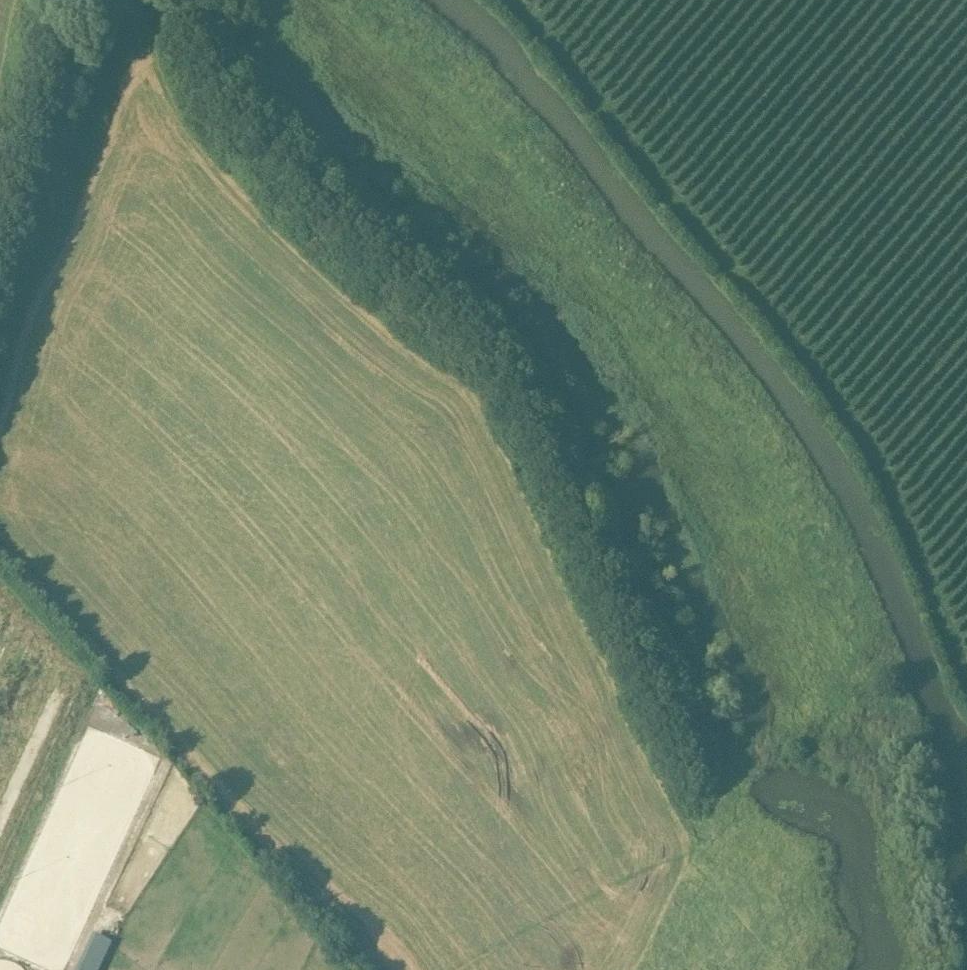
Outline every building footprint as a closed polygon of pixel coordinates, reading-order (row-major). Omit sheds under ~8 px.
[(106,965),(90,958),(85,969),(104,969),(106,965)]
